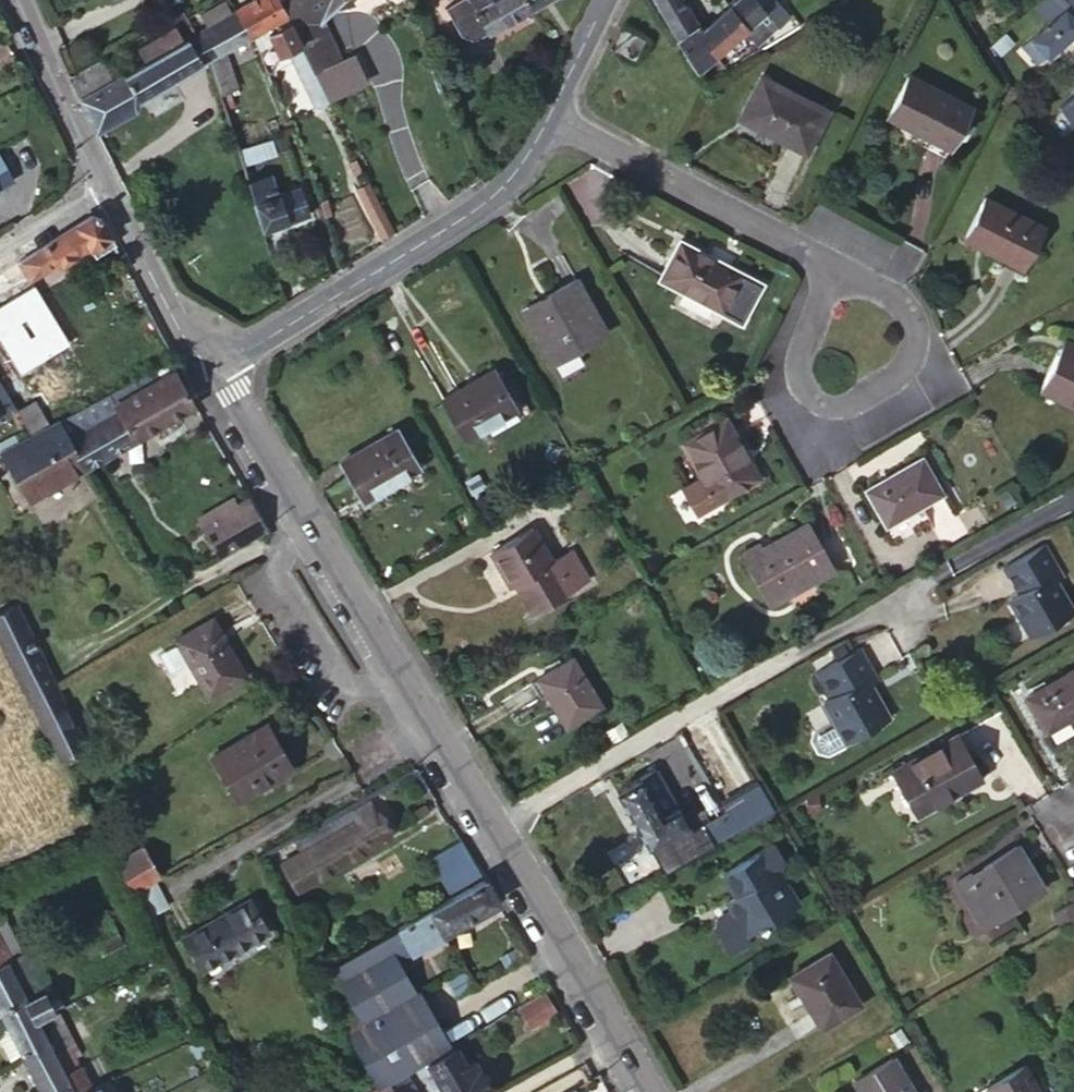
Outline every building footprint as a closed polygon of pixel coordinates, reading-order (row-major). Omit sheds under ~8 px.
[(234,9),(250,36),(253,34),(264,27),(273,44),(278,55),(288,49),(314,106),(328,99),(313,71),(313,69),(276,0),(250,0),(234,9)] [(276,0),(313,69),(313,71),(339,57),(323,23),(333,6),(340,0),(277,0),(276,0)] [(446,8),(464,34),(477,39),(533,6),(529,0),(458,0),(446,8)] [(658,12),(675,0),(650,0),(658,12)] [(658,12),(694,69),(713,53),(698,29),(680,0),(675,0),(658,12)] [(725,6),(742,28),(749,37),(756,44),(787,16),(772,0),(733,0),(725,6)] [(1019,46),(1037,65),(1073,32),(1073,0),(1056,0),(1044,11),(1050,19),(1019,46)] [(698,29),(713,53),(723,45),(742,28),(725,6),(706,23),(698,29)] [(194,33),(209,58),(219,93),(238,87),(224,51),(250,36),(234,9),(194,33)] [(253,34),(259,51),(273,44),(264,27),(253,34)] [(102,56),(69,73),(96,128),(132,110),(137,99),(209,58),(194,33),(181,40),(173,28),(158,37),(165,50),(115,78),(102,56)] [(742,28),(723,45),(730,54),(749,37),(742,28)] [(620,31),(613,48),(631,56),(639,39),(620,31)] [(339,57),(313,71),(328,99),(364,81),(350,52),(339,57)] [(906,74),(885,114),(945,145),(967,105),(906,74)] [(756,97),(745,121),(804,149),(824,109),(758,76),(748,94),(756,97)] [(736,116),(745,121),(756,97),(748,94),(736,116)] [(1043,131),(1066,167),(1073,162),(1073,127),(1066,116),(1043,131)] [(262,152),(258,142),(237,149),(240,160),(262,152)] [(240,160),(262,228),(306,214),(297,187),(277,193),(262,152),(240,160)] [(9,180),(0,164),(0,185),(9,180)] [(370,180),(357,187),(382,236),(395,229),(370,180)] [(984,196),(963,236),(988,250),(990,248),(1020,262),(1039,224),(984,196)] [(24,271),(29,278),(56,262),(59,266),(89,248),(95,256),(113,245),(99,217),(88,214),(0,270),(0,285),(24,271)] [(677,240),(657,277),(720,310),(740,273),(677,240)] [(542,303),(523,313),(551,361),(603,330),(572,276),(544,293),(552,304),(545,308),(542,303)] [(519,307),(523,313),(542,303),(545,308),(552,304),(544,293),(519,307)] [(1058,345),(1073,353),(1073,343),(1062,337),(1058,345)] [(1058,345),(1038,388),(1073,405),(1073,353),(1058,345)] [(172,369),(171,353),(57,417),(63,431),(172,369)] [(190,402),(172,369),(63,431),(84,465),(190,402)] [(466,382),(440,397),(462,438),(514,408),(493,372),(468,385),(466,382)] [(28,433),(15,409),(0,384),(0,412),(11,432),(0,438),(0,449),(28,433)] [(32,400),(15,409),(28,433),(45,424),(32,400)] [(0,449),(0,451),(26,498),(84,465),(63,431),(57,417),(45,424),(28,433),(0,449)] [(736,453),(742,450),(723,417),(679,441),(699,474),(681,485),(696,510),(714,500),(751,479),(736,453)] [(394,428),(339,459),(360,497),(415,465),(394,428)] [(757,476),(742,450),(736,453),(751,479),(757,476)] [(919,456),(863,488),(884,522),(939,492),(919,456)] [(1005,485),(995,491),(1001,502),(1011,496),(1005,485)] [(263,528),(246,498),(199,525),(217,556),(263,528)] [(756,543),(738,554),(767,603),(831,567),(803,522),(770,540),(773,546),(762,552),(756,543)] [(508,585),(513,582),(518,579),(523,587),(517,591),(529,611),(586,578),(568,547),(549,558),(531,525),(488,550),(508,585)] [(1005,564),(1019,589),(1008,596),(1030,634),(1073,609),(1063,588),(1060,590),(1055,580),(1063,574),(1046,541),(1005,564)] [(518,579),(513,582),(517,591),(523,587),(518,579)] [(0,611),(0,640),(28,695),(51,684),(13,604),(0,611)] [(175,643),(157,653),(168,672),(187,662),(206,694),(241,674),(210,618),(174,639),(175,643)] [(856,647),(813,672),(828,696),(820,701),(821,708),(829,724),(836,724),(846,742),(889,717),(875,695),(874,696),(867,686),(875,681),(856,647)] [(571,656),(536,677),(563,723),(598,701),(571,656)] [(1025,695),(1044,728),(1073,712),(1073,667),(1025,695)] [(51,684),(28,695),(59,755),(80,743),(51,684)] [(264,722),(209,755),(235,800),(290,767),(264,722)] [(605,730),(611,742),(625,733),(619,722),(605,730)] [(821,754),(825,755),(846,742),(836,724),(815,737),(814,742),(821,754)] [(953,738),(893,771),(913,805),(946,787),(948,793),(975,777),(953,738)] [(654,766),(613,790),(645,846),(686,822),(654,766)] [(773,809),(757,780),(721,801),(737,829),(773,809)] [(391,832),(370,797),(332,822),(331,820),(307,833),(314,844),(302,851),(284,861),(299,886),(391,832)] [(307,833),(296,840),(302,851),(314,844),(307,833)] [(455,837),(424,856),(446,891),(477,871),(455,837)] [(140,845),(114,858),(130,889),(157,873),(140,845)] [(968,872),(952,881),(980,926),(1041,888),(1015,845),(980,866),(982,869),(970,876),(968,872)] [(758,850),(716,875),(728,895),(732,892),(738,902),(729,908),(714,916),(708,921),(727,953),(743,944),(750,939),(746,932),(796,901),(776,867),(770,870),(758,850)] [(396,959),(495,901),(479,876),(322,969),(330,985),(338,981),(391,949),(396,959)] [(723,898),(729,908),(738,902),(732,892),(728,895),(723,898)] [(248,898),(180,936),(199,969),(265,931),(248,898)] [(1073,917),(1073,899),(1049,914),(1057,927),(1073,917)] [(107,908),(86,918),(102,951),(122,941),(107,908)] [(10,957),(18,952),(0,917),(0,937),(10,957)] [(0,937),(0,1009),(26,996),(14,973),(6,958),(10,957),(0,937)] [(32,945),(20,951),(28,966),(32,976),(45,970),(32,945)] [(391,949),(338,981),(361,1021),(414,989),(396,959),(391,949)] [(18,952),(10,957),(6,958),(14,973),(28,966),(20,951),(18,952)] [(827,953),(787,976),(797,993),(800,992),(820,1025),(856,1003),(827,953)] [(28,966),(14,973),(26,996),(39,990),(32,976),(28,966)] [(0,1009),(0,1015),(19,1053),(45,1039),(35,1018),(51,1009),(61,1005),(45,970),(32,976),(39,990),(26,996),(0,1009)] [(361,1021),(346,1031),(375,1086),(385,1080),(399,1072),(448,1043),(414,989),(361,1021)] [(544,994),(519,1007),(530,1026),(554,1013),(544,994)] [(19,1053),(29,1072),(40,1091),(43,1091),(68,1079),(63,1071),(78,1064),(51,1009),(35,1018),(45,1039),(19,1053)] [(0,1015),(0,1045),(9,1060),(19,1053),(0,1015)] [(426,1061),(433,1075),(427,1078),(433,1089),(440,1085),(445,1091),(485,1091),(491,1088),(474,1058),(464,1064),(453,1045),(426,1061)] [(889,1058),(853,1078),(862,1091),(909,1091),(889,1058)] [(89,1084),(78,1064),(63,1071),(68,1079),(43,1091),(74,1091),(89,1084)] [(975,1091),(1039,1091),(1022,1065),(985,1087),(975,1091)] [(215,1066),(191,1077),(199,1091),(229,1091),(215,1066)] [(407,1085),(399,1072),(385,1080),(390,1088),(393,1091),(395,1091),(407,1085)] [(390,1088),(385,1080),(375,1086),(364,1091),(393,1091),(390,1088)] [(95,1082),(89,1084),(74,1091),(100,1091),(95,1082)]
